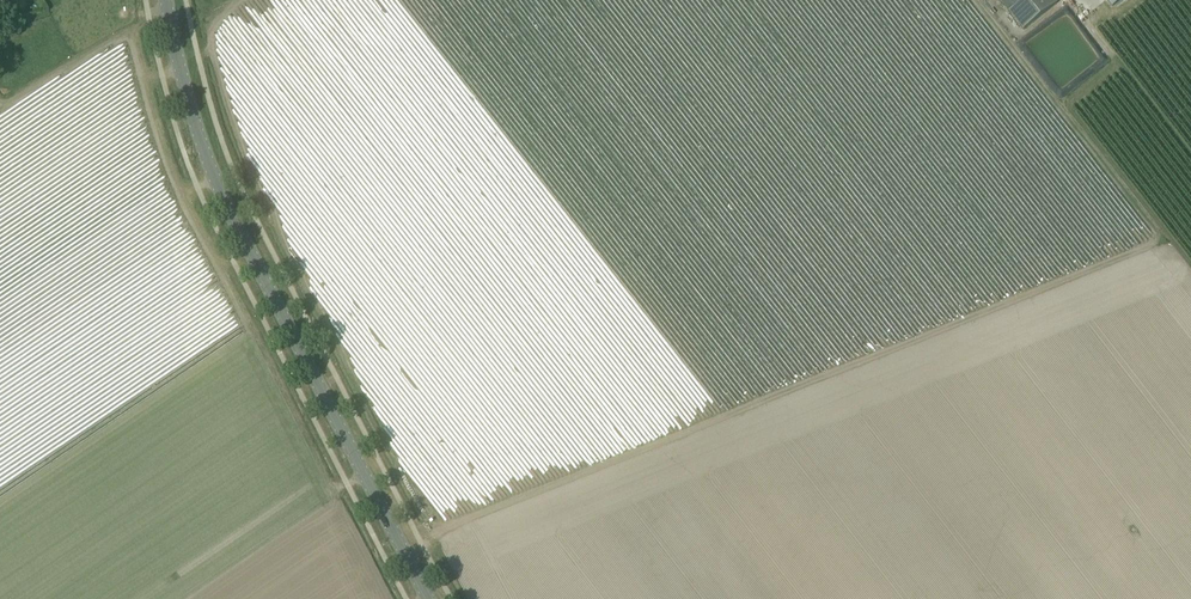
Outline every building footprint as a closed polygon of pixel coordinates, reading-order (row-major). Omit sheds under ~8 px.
[(1022,30),(1061,0),(999,0),(1022,30)]
